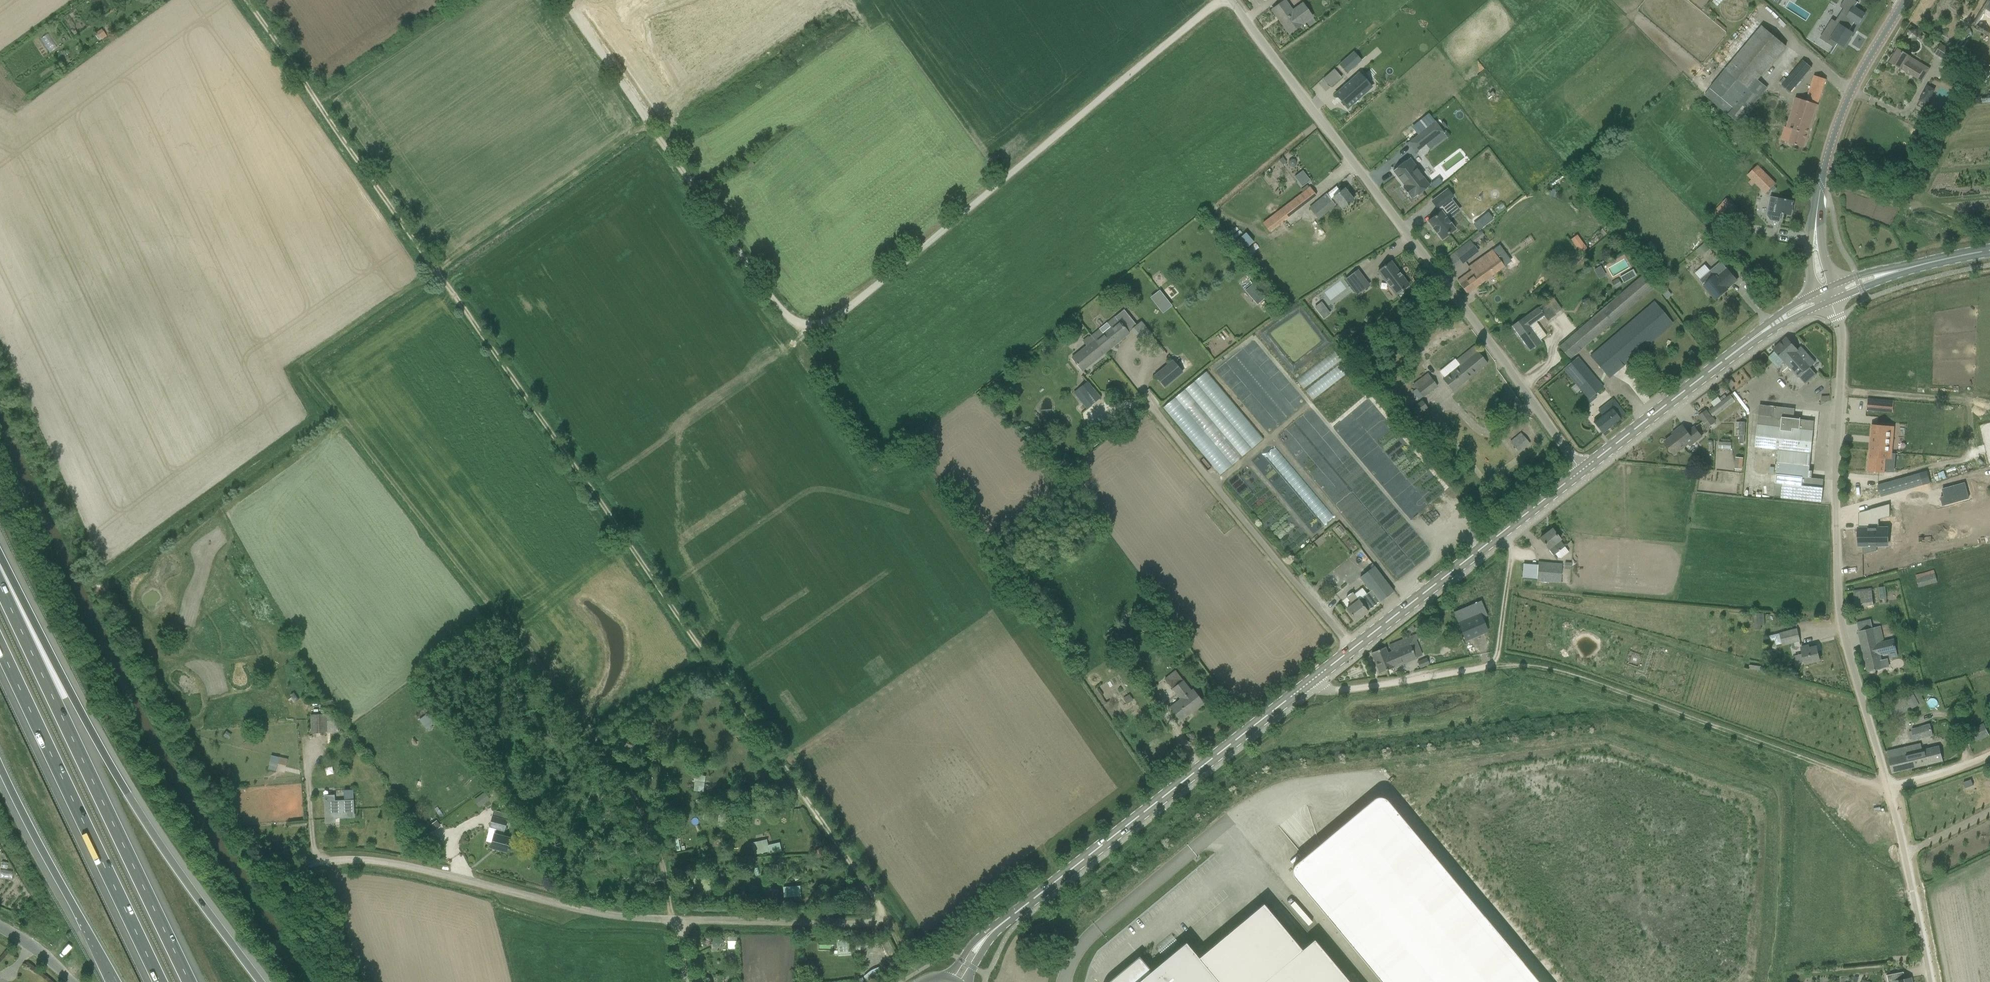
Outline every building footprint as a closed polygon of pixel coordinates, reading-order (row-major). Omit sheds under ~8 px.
[(1313,17),(1303,3),(1293,10),(1286,0),(1272,10),(1290,34),(1313,17)] [(1976,26),(1989,34),(1989,3),(1976,26)] [(1855,21),(1859,23),(1865,15),(1854,7),(1843,24),(1841,23),(1831,38),(1844,47),(1853,33),(1849,31),(1855,21)] [(1787,46),(1762,26),(1705,95),(1728,115),(1729,114),(1739,123),(1741,120),(1744,123),(1749,118),(1745,115),(1768,88),(1759,80),(1787,46)] [(1940,44),(1935,54),(1952,64),(1958,54),(1940,44)] [(1910,57),(1905,54),(1897,48),(1889,61),(1897,67),(1922,81),(1927,73),(1908,61),(1910,57)] [(1340,64),(1348,73),(1362,61),(1354,51),(1340,64)] [(1782,86),(1790,93),(1812,67),(1803,61),(1782,86)] [(1804,148),(1826,79),(1814,76),(1807,100),(1797,97),(1787,127),(1787,128),(1786,130),(1792,132),(1788,143),(1804,148)] [(1354,80),(1336,95),(1348,109),(1371,90),(1364,83),(1360,87),(1354,80)] [(1935,91),(1927,86),(1919,101),(1927,105),(1935,91)] [(1954,113),(1946,109),(1943,115),(1951,119),(1954,113)] [(1435,121),(1418,135),(1426,145),(1444,131),(1435,121)] [(1760,144),(1766,134),(1757,128),(1750,138),(1760,144)] [(1405,187),(1403,188),(1411,198),(1413,197),(1414,198),(1430,186),(1423,177),(1422,178),(1416,170),(1418,169),(1410,158),(1393,171),(1405,187)] [(1776,184),(1758,165),(1748,175),(1766,194),(1776,184)] [(1303,170),(1295,176),(1303,186),(1311,180),(1303,170)] [(1431,184),(1435,189),(1443,182),(1439,178),(1431,184)] [(1340,192),(1336,186),(1309,208),(1319,220),(1338,205),(1342,210),(1354,200),(1344,188),(1340,192)] [(1270,232),(1316,196),(1309,188),(1263,223),(1270,232)] [(1441,212),(1428,222),(1429,222),(1433,228),(1437,233),(1442,239),(1441,239),(1442,240),(1456,229),(1455,229),(1448,220),(1460,211),(1451,199),(1453,197),(1447,189),(1432,201),(1437,209),(1438,208),(1441,212)] [(1781,214),(1791,215),(1794,201),(1779,198),(1772,197),(1770,205),(1768,215),(1771,220),(1780,222),(1781,214)] [(1481,219),(1485,225),(1493,219),(1488,213),(1481,219)] [(1247,232),(1237,240),(1245,250),(1255,242),(1247,232)] [(1579,252),(1586,248),(1578,234),(1571,238),(1579,252)] [(1476,253),(1477,249),(1470,241),(1454,253),(1463,264),(1476,253)] [(1651,241),(1645,246),(1645,247),(1651,254),(1657,249),(1651,241)] [(1705,244),(1696,251),(1701,256),(1709,249),(1705,244)] [(1505,267),(1499,259),(1493,250),(1469,267),(1472,271),(1457,281),(1467,294),(1505,267)] [(1391,262),(1378,271),(1396,295),(1409,285),(1391,262)] [(1758,274),(1761,269),(1763,266),(1758,264),(1754,271),(1758,274)] [(1601,266),(1595,269),(1600,278),(1606,275),(1601,266)] [(1727,269),(1718,276),(1717,275),(1716,276),(1711,270),(1700,280),(1704,286),(1716,300),(1728,290),(1727,288),(1730,286),(1730,287),(1737,280),(1727,269)] [(1358,271),(1346,279),(1355,290),(1366,282),(1358,271)] [(1652,287),(1642,274),(1559,347),(1569,359),(1652,287)] [(1618,278),(1611,282),(1615,289),(1622,285),(1618,278)] [(1266,297),(1254,283),(1245,291),(1257,305),(1266,297)] [(1667,290),(1662,295),(1666,300),(1671,296),(1667,290)] [(1105,293),(1098,299),(1103,305),(1110,299),(1105,293)] [(1588,297),(1581,302),(1585,308),(1592,303),(1588,297)] [(1324,318),(1331,313),(1322,301),(1315,307),(1324,318)] [(1673,323),(1666,315),(1654,302),(1590,356),(1608,378),(1673,323)] [(1556,315),(1547,303),(1546,303),(1539,308),(1539,307),(1512,327),(1529,351),(1542,342),(1541,340),(1546,336),(1536,322),(1544,317),(1548,321),(1556,315)] [(1107,323),(1091,336),(1105,353),(1120,340),(1129,333),(1116,316),(1107,323)] [(1142,320),(1131,329),(1137,337),(1148,328),(1142,320)] [(1071,357),(1082,371),(1105,353),(1091,336),(1089,337),(1088,336),(1082,341),(1086,345),(1071,357)] [(1810,368),(1811,367),(1815,363),(1801,347),(1798,350),(1787,338),(1774,350),(1805,384),(1816,374),(1810,368)] [(1487,363),(1474,346),(1456,361),(1460,365),(1442,379),(1453,391),(1487,363)] [(1351,370),(1335,351),(1297,381),(1313,400),(1351,370)] [(1578,357),(1563,370),(1588,400),(1603,386),(1578,357)] [(1165,388),(1184,373),(1173,360),(1154,375),(1165,388)] [(1662,367),(1657,362),(1651,367),(1656,373),(1662,367)] [(1163,408),(1220,474),(1263,438),(1206,370),(1163,408)] [(1423,397),(1438,386),(1428,373),(1413,384),(1423,397)] [(1731,378),(1724,383),(1729,389),(1735,384),(1731,378)] [(1091,406),(1101,398),(1088,382),(1078,389),(1091,406)] [(1714,416),(1736,399),(1733,395),(1710,411),(1714,416)] [(1625,415),(1613,399),(1598,410),(1602,415),(1594,422),(1602,433),(1620,420),(1620,419),(1625,415)] [(1867,410),(1893,412),(1894,402),(1868,400),(1867,410)] [(1428,408),(1422,401),(1411,409),(1416,416),(1428,408)] [(1802,420),(1794,419),(1795,409),(1774,407),(1773,416),(1759,415),(1755,447),(1755,448),(1778,450),(1779,450),(1775,483),(1783,484),(1781,498),(1812,501),(1822,502),(1823,488),(1824,479),(1814,478),(1812,478),(1809,478),(1809,471),(1811,453),(1812,445),(1814,445),(1814,442),(1812,442),(1812,441),(1813,435),(1814,425),(1814,421),(1804,420),(1802,420)] [(1412,418),(1416,416),(1411,409),(1407,412),(1412,418)] [(1699,416),(1705,424),(1708,428),(1715,423),(1706,410),(1699,416)] [(1745,443),(1745,421),(1736,421),(1736,442),(1745,443)] [(1895,427),(1872,425),(1868,471),(1886,473),(1887,459),(1892,459),(1895,427)] [(1691,447),(1703,438),(1695,427),(1688,433),(1683,426),(1677,430),(1678,432),(1665,442),(1676,456),(1689,445),(1691,447)] [(1511,443),(1519,453),(1530,444),(1522,434),(1511,443)] [(1736,469),(1742,470),(1743,470),(1743,458),(1736,458),(1735,469),(1736,469)] [(1945,479),(1942,467),(1878,485),(1881,497),(1945,479)] [(1938,499),(1940,507),(1966,500),(1962,484),(1939,490),(1942,498),(1938,499)] [(1860,529),(1860,537),(1859,537),(1859,546),(1889,546),(1889,528),(1879,528),(1879,520),(1890,516),(1890,504),(1871,509),(1871,529),(1860,529)] [(1561,540),(1558,537),(1552,529),(1540,539),(1553,556),(1556,554),(1558,557),(1562,558),(1569,552),(1565,547),(1560,541),(1561,540)] [(1562,564),(1538,562),(1537,581),(1561,583),(1562,564)] [(1360,577),(1371,591),(1374,595),(1380,602),(1380,603),(1394,592),(1374,566),(1360,577)] [(1920,585),(1937,579),(1934,569),(1917,575),(1920,585)] [(1873,588),(1854,589),(1855,604),(1873,603),(1873,588)] [(1380,602),(1374,595),(1371,591),(1359,600),(1353,592),(1346,597),(1353,605),(1347,609),(1356,621),(1368,612),(1380,602)] [(1149,608),(1147,604),(1137,609),(1140,613),(1149,608)] [(1459,624),(1466,641),(1488,631),(1481,615),(1459,624)] [(1428,617),(1423,618),(1421,623),(1424,626),(1429,623),(1428,617)] [(1167,629),(1164,624),(1158,628),(1161,633),(1167,629)] [(1881,626),(1873,628),(1859,631),(1868,671),(1884,668),(1881,655),(1888,654),(1889,659),(1898,657),(1894,639),(1885,641),(1881,627),(1881,626)] [(1797,629),(1780,633),(1769,636),(1771,642),(1775,641),(1776,645),(1782,644),(1783,645),(1800,641),(1797,629)] [(1416,658),(1423,655),(1416,640),(1419,639),(1417,634),(1415,634),(1389,645),(1392,652),(1388,653),(1385,647),(1372,653),(1380,673),(1394,667),(1393,667),(1416,658)] [(1802,654),(1795,656),(1797,664),(1805,662),(1805,664),(1820,660),(1817,647),(1810,648),(1809,646),(1801,648),(1802,654)] [(1420,668),(1429,664),(1427,658),(1418,662),(1420,668)] [(1203,703),(1192,690),(1175,670),(1164,679),(1180,699),(1169,707),(1180,720),(1191,711),(1192,712),(1203,703)] [(1127,704),(1132,701),(1128,695),(1123,698),(1123,699),(1127,705),(1127,704)] [(425,708),(416,715),(426,730),(436,722),(425,708)] [(338,713),(326,714),(312,715),(311,715),(312,734),(339,732),(338,713)] [(1969,745),(1989,735),(1984,723),(1963,733),(1969,745)] [(1912,730),(1915,740),(1933,735),(1930,725),(1912,730)] [(232,734),(226,731),(223,736),(229,740),(229,739),(232,734)] [(1943,761),(1939,746),(1922,750),(1921,744),(1888,752),(1893,773),(1943,761)] [(272,755),(269,769),(276,771),(278,764),(280,757),(272,755)] [(1963,782),(1966,789),(1974,786),(1971,780),(1963,782)] [(479,805),(490,800),(486,793),(475,798),(479,805)] [(354,817),(353,800),(336,801),(335,795),(325,795),(326,822),(335,822),(335,818),(354,817)] [(1523,963),(1484,916),(1388,801),(1385,798),(1381,797),(1377,798),(1374,800),(1296,864),(1294,867),(1292,871),(1293,875),(1295,878),(1381,981),(1539,981),(1523,963)] [(493,816),(490,827),(505,832),(508,820),(507,819),(509,814),(495,810),(493,816)] [(442,826),(437,820),(430,825),(434,831),(442,826)] [(491,848),(507,852),(511,837),(495,833),(491,848)] [(767,840),(753,842),(754,850),(775,848),(775,851),(781,850),(780,843),(768,845),(767,840)] [(285,849),(283,844),(275,846),(277,852),(285,849)] [(1314,939),(1302,950),(1264,904),(1199,958),(1186,942),(1162,963),(1152,971),(1140,956),(1108,981),(1350,981),(1314,939)] [(1910,978),(1904,979),(1903,972),(1886,975),(1888,981),(1892,981),(1895,981),(1911,981),(1910,978)]
